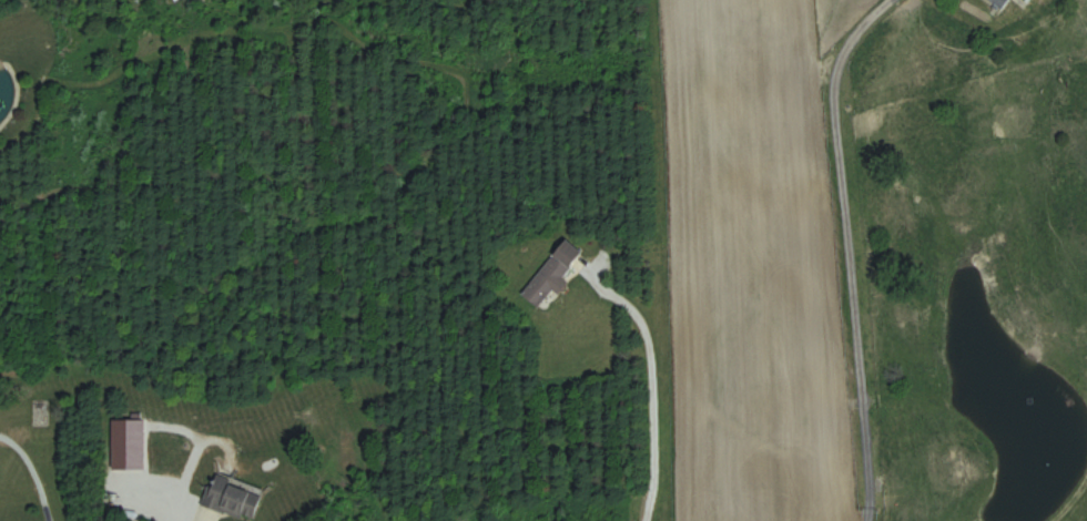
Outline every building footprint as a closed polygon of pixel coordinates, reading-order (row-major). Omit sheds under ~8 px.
[(582,251),(564,238),(523,295),(541,308),(582,251)] [(113,469),(145,469),(145,420),(113,420),(113,469)] [(263,492),(212,475),(202,505),(249,520),(253,520),(263,492)]
